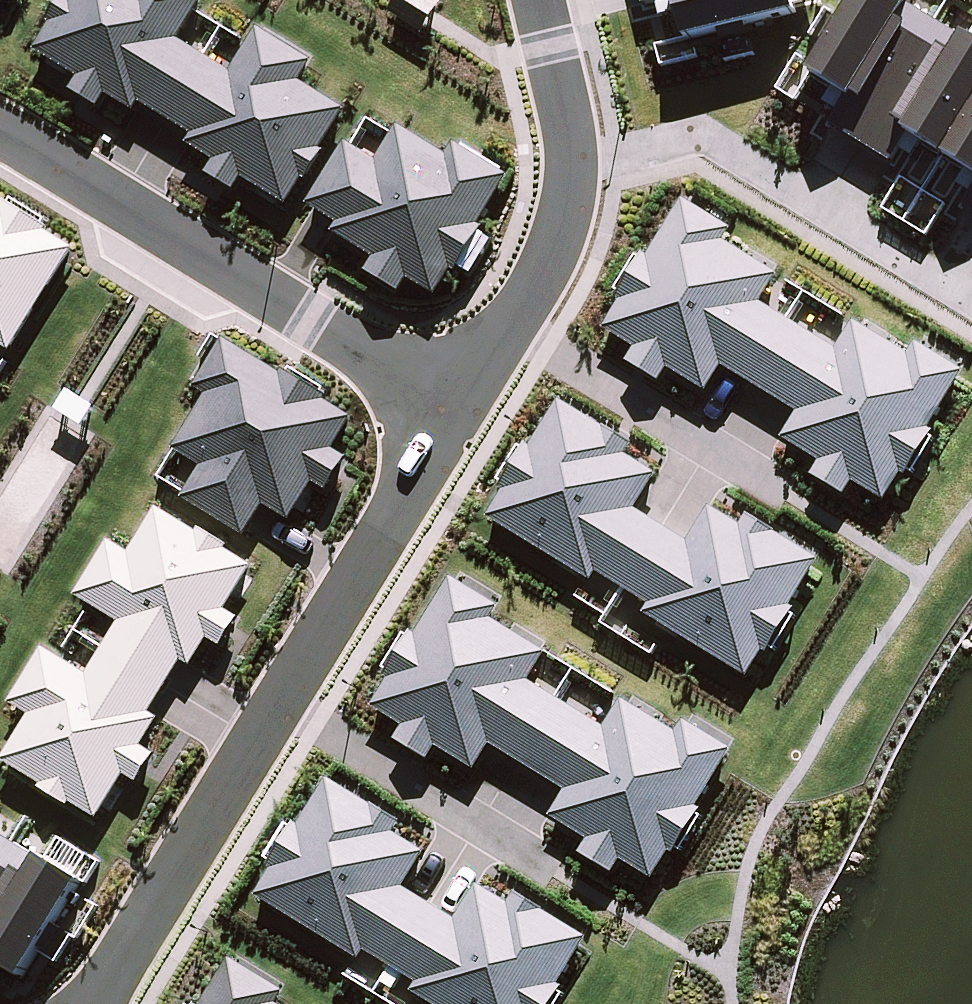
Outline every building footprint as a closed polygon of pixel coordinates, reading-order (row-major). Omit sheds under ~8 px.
[(168,120),(206,59),(179,43),(206,0),(62,0),(48,23),(53,26),(36,52),(80,79),(72,92),(99,108),(107,96),(136,113),(141,104),(168,120)] [(390,16),(423,37),(443,5),(434,0),(400,0),(390,16)] [(680,1),(690,44),(797,18),(793,0),(645,0),(648,9),(680,1)] [(905,0),(860,0),(811,79),(849,102),(832,130),(862,148),(940,21),(909,3),(905,0)] [(909,138),(947,161),(971,121),(971,41),(970,40),(940,21),(862,148),(892,166),(909,138)] [(206,59),(168,120),(194,136),(188,145),(215,162),(207,175),(236,192),(244,179),(288,206),(304,181),(307,184),(326,154),(322,152),(346,112),(301,85),(314,64),(259,30),(232,75),(206,59)] [(947,161),(971,176),(971,121),(947,161)] [(448,158),(399,128),(377,164),(347,145),(308,207),(339,225),(334,234),(376,260),(367,274),(401,294),(410,280),(437,297),(453,272),(456,274),(484,230),(480,227),(509,180),(455,146),(448,158)] [(724,368),(750,384),(789,322),(761,305),(779,277),(724,244),(732,232),(684,203),(649,259),(645,256),(618,300),(622,303),(605,331),(636,350),(628,364),(661,384),(669,370),(707,394),(724,368)] [(75,252),(48,235),(50,232),(5,204),(3,207),(0,206),(0,346),(12,354),(75,252)] [(789,322),(750,384),(799,414),(783,440),(821,463),(812,478),(846,498),(854,484),(885,502),(902,475),(906,478),(934,433),(929,431),(964,374),(916,344),(908,356),(854,324),(837,351),(789,322)] [(335,452),(354,421),(326,404),(329,400),(284,372),(282,376),(224,341),(194,389),(207,397),(174,451),(202,469),(183,500),(246,538),(265,507),(290,523),(314,485),(328,493),(348,460),(335,452)] [(598,574),(625,590),(663,528),(636,512),(658,477),(626,458),(633,447),(605,430),(604,431),(561,405),(533,450),(528,447),(500,491),(505,494),(489,520),(592,583),(598,574)] [(663,528),(625,590),(651,606),(645,616),(748,679),(764,654),(768,656),(795,612),(791,609),(819,563),(775,536),(776,535),(747,517),(740,527),(710,509),(688,543),(663,528)] [(197,534),(158,510),(130,555),(109,542),(75,597),(120,625),(103,651),(166,690),(183,664),(192,669),(209,642),(222,650),(240,620),(227,612),(254,570),(227,553),(230,549),(200,530),(197,534)] [(492,745),(519,761),(557,699),(530,682),(547,654),(493,621),(500,609),(452,580),(418,636),(413,633),(386,677),(390,680),(373,708),(404,727),(396,741),(429,761),(438,748),(476,771),(492,745)] [(166,690),(103,651),(88,676),(44,649),(10,704),(30,717),(2,762),(42,787),(40,790),(70,809),(72,806),(98,821),(125,778),(138,785),(156,757),(143,749),(161,720),(151,715),(166,690)] [(557,699),(519,761),(567,791),(551,817),(589,840),(580,855),(614,875),(623,861),(653,880),(670,853),(674,855),(702,810),(698,808),(733,751),(684,721),(676,734),(623,701),(605,729),(557,699)] [(366,951),(393,967),(431,905),(404,889),(426,854),(395,835),(401,824),(373,807),(372,808),(329,782),(301,827),(296,824),(269,868),(274,871),(257,897),(360,960),(366,951)] [(15,845),(0,835),(0,869),(15,845)] [(24,980),(83,887),(45,863),(15,845),(0,869),(0,965),(24,980)] [(393,967),(419,983),(413,992),(432,1003),(554,1003),(564,988),(560,985),(588,940),(543,913),(544,912),(515,894),(509,904),(478,886),(456,920),(431,905),(393,967)] [(286,993),(232,960),(205,1003),(279,1003),(286,993)]
